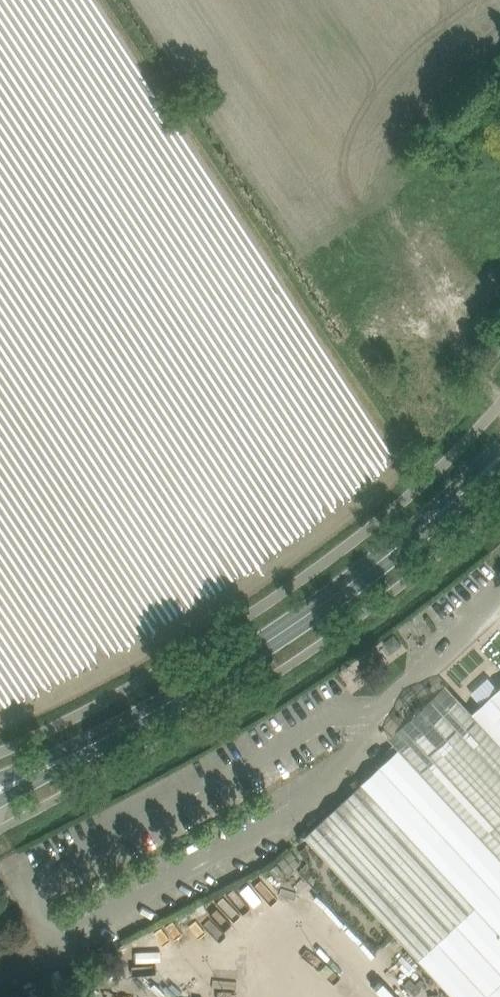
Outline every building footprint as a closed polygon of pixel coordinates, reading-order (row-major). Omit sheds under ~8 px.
[(473,712),(457,694),(305,835),(391,928),(387,932),(433,980),(436,977),(455,996),(499,996),(499,687),(473,712)]
